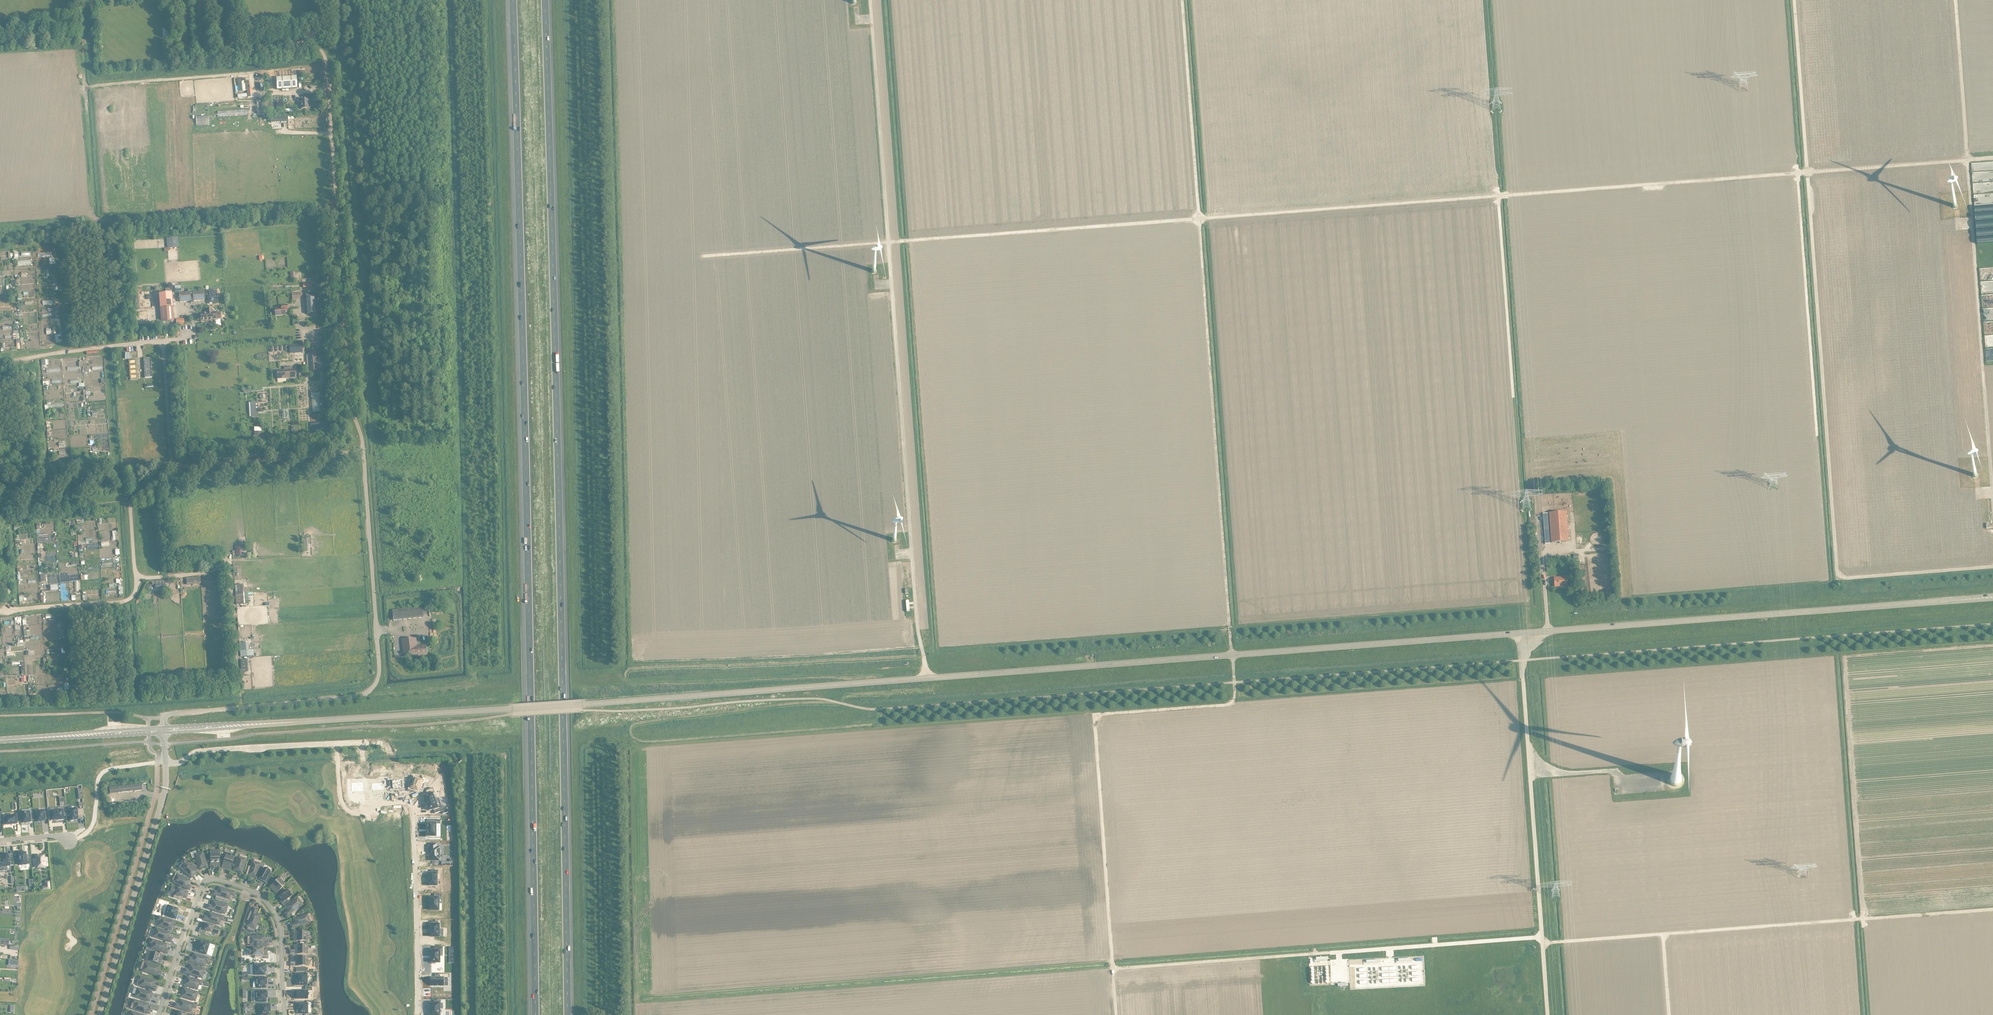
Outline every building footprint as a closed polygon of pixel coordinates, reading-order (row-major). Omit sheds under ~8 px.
[(276,78),(277,89),(297,88),(296,76),(276,78)] [(278,105),(298,104),(298,102),(301,102),(301,109),(308,108),(308,99),(298,100),(297,92),(277,93),(278,105)] [(1974,207),(1977,244),(1992,243),(1992,206),(1974,207)] [(216,290),(209,291),(209,296),(210,303),(217,303),(216,290)] [(190,293),(190,292),(179,293),(180,302),(191,301),(191,303),(194,303),(193,301),(204,300),(204,291),(193,292),(193,293),(190,293)] [(159,295),(161,322),(174,321),(172,294),(159,295)] [(315,313),(315,314),(316,314),(314,298),(306,298),(307,314),(315,313)] [(275,309),(275,316),(285,315),(285,311),(288,311),(287,305),(281,305),(281,308),(275,309)] [(213,320),(216,319),(216,312),(212,312),(212,309),(208,309),(208,313),(200,313),(200,314),(199,314),(200,318),(201,318),(201,322),(208,321),(208,320),(210,320),(210,321),(213,321),(213,320)] [(308,350),(310,370),(318,369),(316,349),(308,350)] [(151,358),(144,358),(145,378),(152,377),(151,358)] [(277,370),(277,379),(295,377),(294,369),(290,369),(290,366),(284,367),(284,370),(277,370)] [(255,431),(255,435),(257,435),(257,439),(261,439),(263,439),(263,435),(261,435),(261,431),(255,431)] [(1549,513),(1551,542),(1568,541),(1566,512),(1549,513)] [(1554,578),(1555,587),(1567,586),(1566,577),(1554,578)] [(235,585),(236,594),(243,593),(243,585),(235,585)] [(248,593),(243,593),(236,594),(236,604),(249,604),(248,595),(248,593)] [(424,617),(423,607),(393,610),(394,620),(424,617)] [(403,639),(404,657),(427,655),(426,645),(416,646),(416,638),(403,639)] [(244,653),(244,656),(254,655),(253,650),(246,650),(246,642),(240,643),(240,653),(244,653)] [(1669,780),(1669,781),(1669,782),(1670,783),(1670,784),(1671,784),(1671,785),(1672,785),(1672,786),(1673,786),(1674,786),(1675,786),(1676,786),(1677,786),(1678,786),(1679,786),(1679,785),(1680,785),(1680,784),(1681,784),(1681,783),(1682,782),(1682,781),(1682,779),(1682,778),(1681,777),(1681,776),(1680,775),(1679,774),(1678,774),(1677,773),(1676,773),(1675,773),(1674,773),(1673,774),(1672,774),(1671,775),(1670,776),(1670,777),(1669,778),(1669,779),(1669,780)] [(412,785),(411,788),(411,789),(412,789),(414,790),(415,790),(418,791),(419,789),(422,790),(425,783),(428,784),(430,780),(423,777),(421,781),(415,778),(414,781),(412,780),(410,785),(412,785)] [(383,782),(371,783),(372,790),(377,790),(379,789),(384,789),(384,786),(387,786),(386,779),(383,779),(383,782)] [(393,780),(389,780),(389,787),(392,786),(393,789),(403,788),(402,781),(393,781),(393,780)] [(363,782),(351,783),(351,791),(363,791),(363,782)] [(117,787),(118,793),(142,790),(142,784),(117,787)] [(425,802),(425,803),(425,802),(426,806),(427,807),(428,806),(429,811),(433,809),(435,814),(442,811),(443,814),(448,812),(446,807),(443,808),(443,805),(441,806),(437,807),(435,800),(432,794),(435,793),(433,788),(426,790),(428,795),(424,797),(426,801),(425,801),(425,802)] [(62,811),(51,812),(51,821),(63,819),(63,814),(66,814),(65,807),(62,808),(62,811)] [(22,813),(23,823),(27,823),(27,822),(30,822),(30,820),(34,820),(33,813),(30,814),(29,813),(29,809),(22,810),(22,813)] [(78,820),(78,817),(84,816),(84,809),(77,809),(69,809),(70,821),(75,821),(75,820),(78,820)] [(37,822),(42,821),(45,821),(45,819),(48,818),(47,812),(44,813),(44,811),(36,812),(37,822)] [(16,816),(5,817),(6,825),(9,824),(17,824),(16,821),(20,821),(19,815),(15,815),(16,816)] [(428,824),(427,824),(427,837),(435,837),(435,824),(441,824),(441,820),(428,820),(428,824)] [(430,860),(440,860),(440,847),(437,847),(437,844),(430,844),(430,847),(428,847),(428,855),(430,855),(430,860)] [(210,863),(210,870),(214,870),(214,863),(215,863),(216,866),(220,866),(219,850),(210,850),(210,863)] [(198,860),(196,861),(199,869),(203,868),(203,867),(204,867),(208,866),(203,852),(196,854),(198,860)] [(27,865),(26,861),(30,861),(29,855),(26,855),(26,853),(23,854),(23,853),(19,853),(20,865),(27,865)] [(231,856),(232,854),(228,853),(227,855),(226,855),(223,865),(228,866),(227,869),(231,870),(235,857),(231,856)] [(7,866),(10,866),(10,865),(14,865),(13,856),(9,856),(8,855),(8,854),(4,855),(3,855),(3,856),(0,857),(0,867),(7,866)] [(239,872),(242,874),(247,857),(240,855),(238,863),(236,862),(233,871),(237,872),(238,871),(239,872)] [(44,858),(44,857),(39,857),(40,858),(37,858),(37,859),(33,860),(34,867),(37,867),(38,868),(38,869),(44,869),(44,868),(45,867),(44,867),(48,866),(47,858),(44,858)] [(252,867),(249,866),(246,875),(252,877),(252,876),(253,876),(253,877),(256,878),(262,861),(255,859),(252,867)] [(179,867),(191,878),(194,875),(191,873),(192,872),(193,873),(195,870),(184,860),(182,863),(182,864),(179,867)] [(270,872),(271,872),(264,868),(259,877),(265,881),(264,882),(266,883),(273,874),(270,872)] [(432,874),(429,874),(429,879),(429,881),(429,886),(437,886),(437,874),(438,874),(438,871),(432,871),(432,874)] [(179,883),(178,884),(189,890),(191,887),(187,885),(188,883),(189,884),(190,881),(187,879),(183,877),(176,873),(172,880),(179,883)] [(283,881),(284,880),(281,877),(279,878),(276,880),(275,879),(273,882),(274,883),(271,885),(278,892),(285,884),(283,881)] [(44,887),(41,887),(42,890),(50,890),(50,881),(45,881),(45,885),(44,887)] [(170,893),(174,894),(173,897),(181,900),(182,897),(184,898),(186,891),(172,887),(170,893)] [(220,891),(221,892),(221,893),(214,891),(213,895),(216,896),(215,898),(229,902),(229,900),(232,901),(233,896),(234,896),(235,892),(221,888),(220,891)] [(284,905),(286,903),(289,901),(287,899),(291,896),(287,890),(279,896),(283,901),(282,902),(284,905)] [(435,898),(430,898),(430,910),(439,910),(439,899),(442,899),(442,894),(434,894),(435,898)] [(299,910),(297,907),(304,902),(300,896),(285,906),(288,909),(289,910),(285,913),(287,916),(291,914),(292,915),(299,910)] [(220,911),(226,913),(229,906),(213,901),(212,904),(213,905),(212,906),(208,905),(207,908),(219,912),(220,911)] [(168,906),(165,915),(176,919),(178,913),(176,912),(177,909),(168,906)] [(256,914),(258,909),(254,908),(252,912),(250,911),(247,920),(250,921),(247,929),(254,932),(261,915),(257,914),(257,915),(256,914)] [(203,920),(222,926),(224,917),(211,913),(210,916),(211,917),(211,918),(204,916),(203,920)] [(293,919),(295,922),(296,924),(291,925),(292,929),(305,925),(304,923),(312,921),(310,913),(293,919)] [(171,924),(172,920),(159,916),(157,920),(160,921),(158,926),(168,929),(171,930),(173,926),(169,925),(170,924),(171,924)] [(432,925),(431,925),(431,937),(439,937),(439,936),(443,936),(443,929),(439,929),(439,925),(438,925),(438,921),(432,922),(432,925)] [(204,929),(200,928),(199,932),(205,934),(205,933),(212,936),(213,933),(218,934),(220,928),(205,924),(204,929)] [(154,935),(159,937),(159,938),(171,942),(172,938),(168,937),(169,936),(170,933),(170,932),(167,932),(156,928),(154,935)] [(307,936),(307,932),(297,932),(297,941),(300,941),(300,943),(304,943),(304,941),(307,941),(307,940),(310,940),(310,936),(307,936)] [(269,946),(269,942),(264,942),(264,940),(265,940),(265,937),(248,937),(248,944),(256,944),(256,946),(269,946)] [(151,939),(150,943),(152,944),(151,948),(160,951),(159,954),(163,955),(164,953),(167,954),(169,950),(166,949),(162,948),(162,946),(163,947),(164,943),(151,939)] [(198,940),(196,947),(198,947),(197,951),(206,954),(210,956),(214,945),(209,944),(198,940)] [(297,945),(297,950),(290,950),(290,954),(297,954),(308,954),(308,945),(297,945)] [(434,951),(431,951),(431,963),(440,963),(440,951),(443,951),(443,947),(434,947),(434,951)] [(262,958),(262,959),(268,959),(268,955),(265,955),(265,949),(250,949),(250,955),(254,955),(254,958),(262,958)] [(146,959),(158,963),(157,964),(164,965),(165,962),(159,960),(159,959),(162,959),(163,955),(159,954),(148,951),(146,959)] [(195,958),(196,958),(196,959),(189,957),(188,961),(205,966),(206,962),(208,962),(210,959),(196,954),(195,958)] [(290,962),(290,966),(298,966),(308,966),(308,965),(310,965),(310,961),(308,961),(308,957),(295,957),(295,961),(297,961),(297,962),(290,962)] [(148,971),(148,973),(160,977),(161,973),(157,971),(158,970),(159,967),(143,962),(140,969),(148,971)] [(189,968),(190,969),(189,970),(185,969),(184,973),(196,976),(197,975),(202,977),(205,970),(190,965),(189,968)] [(266,965),(254,965),(254,975),(264,975),(264,971),(266,971),(266,965)] [(297,978),(296,978),(296,985),(305,985),(307,985),(307,974),(297,974),(297,978)] [(439,978),(431,978),(431,986),(444,986),(444,978),(449,978),(449,974),(439,974),(439,978)] [(138,980),(141,981),(139,986),(149,989),(152,990),(156,991),(157,987),(150,985),(151,984),(152,984),(153,981),(139,976),(138,980)] [(188,981),(189,981),(189,982),(185,981),(184,985),(197,989),(199,985),(201,985),(202,981),(189,977),(188,981)] [(256,981),(253,981),(253,988),(256,988),(265,988),(265,984),(266,984),(266,978),(256,978),(256,981)] [(306,991),(296,991),(296,999),(308,999),(308,991),(312,991),(312,987),(306,987),(306,991)] [(135,995),(141,997),(140,999),(149,1001),(150,998),(150,997),(150,996),(151,996),(152,993),(148,992),(137,988),(135,995)] [(182,991),(183,992),(183,993),(182,993),(181,997),(189,999),(190,998),(196,1000),(198,993),(183,988),(182,991)] [(267,991),(256,991),(256,1002),(266,1002),(265,997),(267,997),(267,991)] [(130,1008),(150,1014),(151,1010),(144,1008),(144,1007),(145,1007),(146,1004),(133,999),(130,1008)] [(182,1004),(183,1004),(182,1005),(175,1003),(174,1007),(193,1013),(195,1008),(196,1009),(197,1005),(183,1000),(182,1004)] [(431,1004),(431,1014),(440,1014),(440,1004),(443,1004),(443,1000),(434,1000),(434,1003),(431,1004)] [(308,1003),(297,1003),(297,1010),(299,1010),(299,1013),(308,1013),(308,1003)] [(270,1005),(260,1005),(260,1014),(268,1014),(268,1011),(270,1011),(270,1005)]
